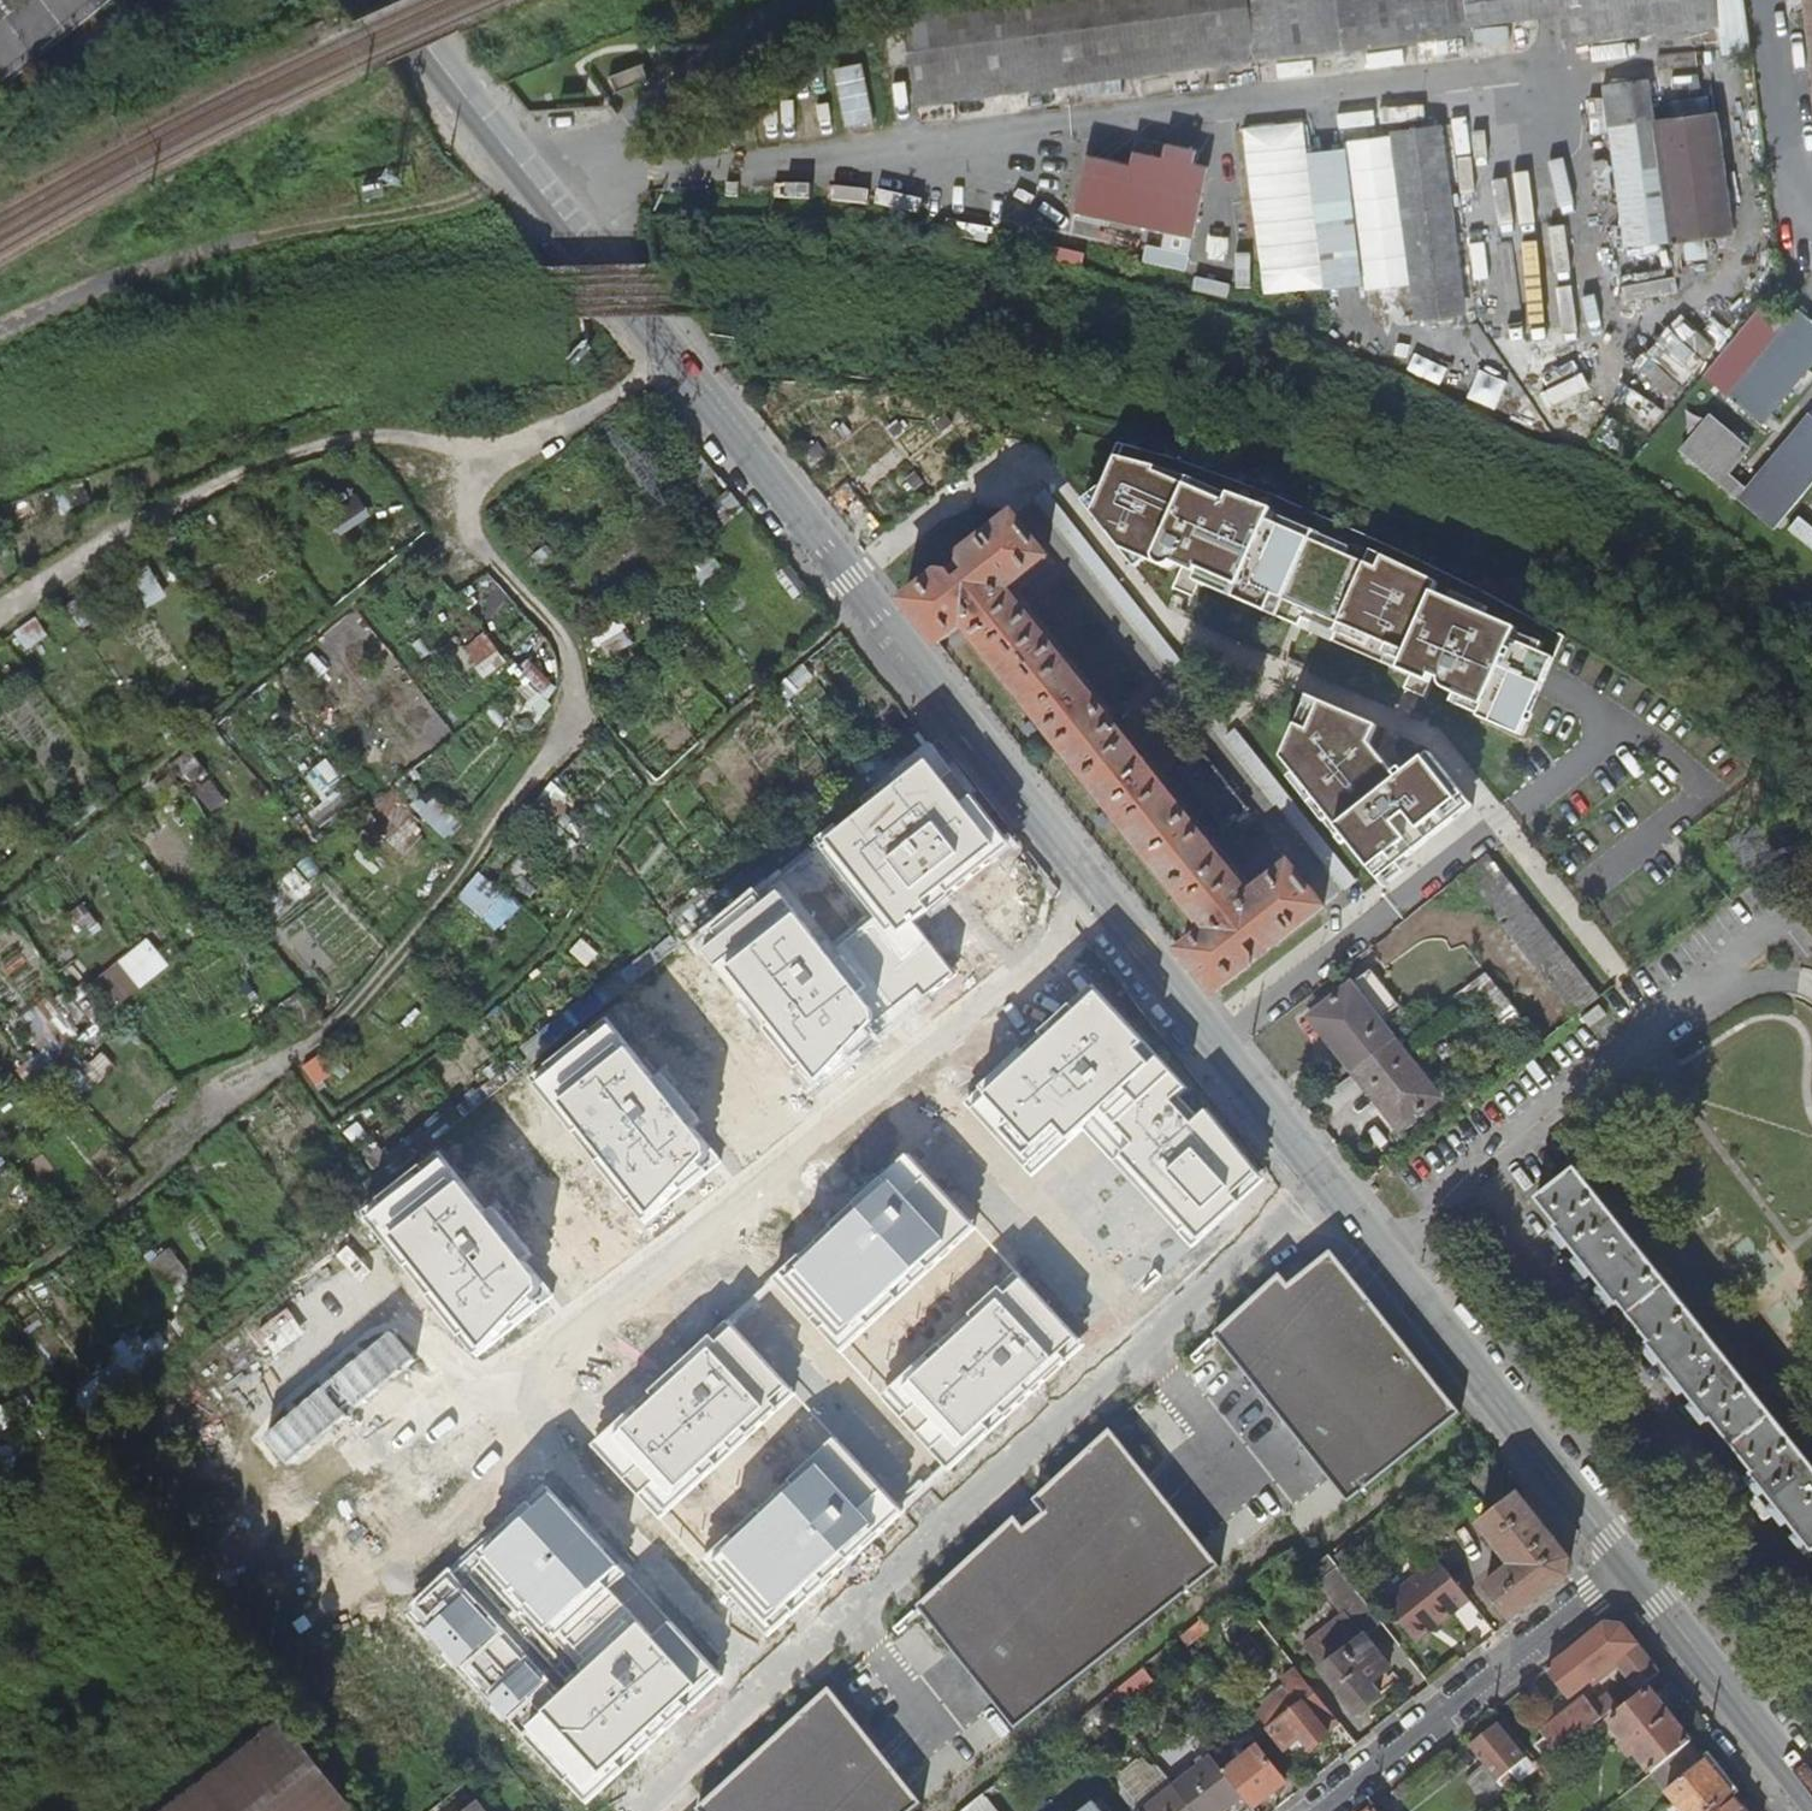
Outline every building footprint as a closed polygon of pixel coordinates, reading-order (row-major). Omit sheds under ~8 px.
[(902,1),(917,107),(1462,30),(1462,23),(1560,10),(1564,42),(1717,21),(1715,0),(908,0),(902,1)] [(648,64),(614,76),(621,91),(653,79),(648,64)] [(849,134),(877,128),(864,71),(836,77),(849,134)] [(1731,231),(1716,112),(1671,118),(1653,121),(1648,77),(1600,83),(1621,245),(1669,239),(1671,257),(1710,251),(1709,234),(1731,231)] [(1671,118),(1716,112),(1712,79),(1667,85),(1671,118)] [(1088,93),(1126,92),(1126,82),(1088,84),(1088,93)] [(1262,297),(1323,289),(1306,153),(1303,122),(1242,130),(1262,297)] [(1443,125),(1390,131),(1390,135),(1409,285),(1413,322),(1466,315),(1443,125)] [(1409,285),(1390,135),(1345,141),(1346,148),(1363,284),(1364,291),(1409,285)] [(1073,212),(1191,240),(1208,168),(1193,164),(1196,151),(1164,143),(1161,158),(1132,151),(1128,166),(1086,156),(1073,212)] [(1323,289),(1363,284),(1346,148),(1306,153),(1323,289)] [(1801,309),(1780,333),(1758,312),(1703,374),(1763,426),(1811,371),(1811,318),(1807,314),(1801,309)] [(1634,365),(1669,399),(1705,362),(1670,328),(1634,365)] [(1440,384),(1446,369),(1414,355),(1408,371),(1440,384)] [(1469,401),(1497,410),(1507,382),(1478,372),(1469,401)] [(1807,416),(1744,491),(1730,477),(1749,455),(1710,421),(1681,457),(1773,533),(1811,487),(1811,421),(1807,416)] [(1159,467),(1118,457),(1091,516),(1118,549),(1162,568),(1167,569),(1173,568),(1174,565),(1180,568),(1172,588),(1193,597),(1200,583),(1408,676),(1402,689),(1424,697),(1433,678),(1439,681),(1439,684),(1440,687),(1446,691),(1482,707),(1476,717),(1521,737),(1556,659),(1515,640),(1520,629),(1437,593),(1442,584),(1384,556),(1377,568),(1270,521),(1275,510),(1231,494),(1227,502),(1157,472),(1159,467)] [(345,531),(367,514),(351,494),(329,512),(345,531)] [(939,576),(904,604),(938,647),(965,626),(1206,932),(1180,953),(1215,995),(1249,967),(1250,959),(1247,954),(1260,943),(1265,949),(1273,949),(1322,910),(1289,867),(1249,899),(1006,593),(1046,561),(1012,517),(962,558),(962,566),(965,570),(951,580),(948,576),(939,576)] [(1787,534),(1811,549),(1811,530),(1796,520),(1787,534)] [(483,630),(462,648),(487,678),(508,660),(483,630)] [(1378,730),(1309,700),(1283,760),(1378,881),(1470,808),(1428,755),(1400,779),(1372,744),(1378,730)] [(868,737),(848,754),(877,788),(896,771),(868,737)] [(704,946),(819,1090),(960,978),(918,926),(1014,850),(931,747),(865,799),(874,811),(704,946)] [(1202,752),(1175,772),(1222,831),(1247,811),(1202,752)] [(302,771),(321,814),(351,800),(332,758),(302,771)] [(399,809),(375,832),(402,861),(426,839),(399,809)] [(1572,1018),(1598,998),(1486,855),(1461,876),(1572,1018)] [(500,932),(522,906),(480,870),(457,896),(500,932)] [(95,976),(118,1005),(171,965),(148,936),(95,976)] [(1310,1020),(1355,1077),(1396,1045),(1379,1023),(1397,1008),(1370,974),(1350,989),(1350,987),(1310,1020)] [(1510,1035),(1524,1025),(1484,974),(1471,985),(1510,1035)] [(1174,1264),(1241,1203),(1236,1198),(1260,1176),(1208,1114),(1193,1126),(1172,1103),(1187,1091),(1094,988),(949,1121),(1015,1194),(1066,1146),(1174,1264)] [(614,1017),(538,1078),(653,1221),(729,1161),(702,1127),(710,1120),(673,1073),(664,1080),(614,1017)] [(1396,1045),(1355,1077),(1399,1132),(1439,1100),(1396,1045)] [(322,1053),(302,1066),(316,1086),(336,1073),(322,1053)] [(496,1214),(446,1152),(370,1212),(485,1356),(560,1296),(533,1261),(541,1255),(504,1208),(496,1214)] [(1536,1201),(1557,1229),(1555,1230),(1615,1306),(1618,1304),(1650,1344),(1646,1345),(1708,1423),(1711,1421),(1753,1475),(1750,1477),(1811,1554),(1811,1553),(1811,1470),(1575,1171),(1536,1201)] [(891,1174),(757,1297),(823,1369),(958,1246),(891,1174)] [(1260,1176),(1236,1198),(1241,1203),(1265,1183),(1260,1176)] [(1215,1335),(1350,1506),(1463,1416),(1332,1252),(1309,1270),(1301,1259),(1215,1335)] [(1001,1293),(866,1416),(932,1487),(1066,1363),(1001,1293)] [(710,1339),(593,1445),(660,1518),(777,1412),(710,1339)] [(1112,1430),(918,1608),(1015,1730),(1221,1568),(1112,1430)] [(820,1458),(703,1566),(770,1638),(887,1530),(820,1458)] [(550,1487),(412,1613),(588,1805),(726,1679),(550,1487)] [(1570,1564),(1516,1496),(1478,1527),(1513,1569),(1486,1590),(1511,1623),(1569,1578),(1570,1564)] [(1328,1559),(1313,1570),(1310,1572),(1345,1617),(1305,1648),(1358,1715),(1381,1695),(1371,1683),(1388,1670),(1364,1640),(1382,1626),(1328,1559)] [(1463,1596),(1438,1566),(1422,1579),(1419,1575),(1381,1605),(1409,1637),(1428,1624),(1433,1630),(1455,1613),(1449,1607),(1463,1596)] [(1468,1602),(1463,1596),(1449,1607),(1455,1613),(1468,1602)] [(1428,1624),(1409,1637),(1414,1645),(1433,1630),(1428,1624)] [(1636,1692),(1658,1674),(1621,1627),(1605,1625),(1547,1670),(1570,1700),(1615,1664),(1636,1692)] [(168,1810),(367,1810),(432,1760),(357,1664),(283,1721),(168,1810)] [(1337,1722),(1295,1667),(1280,1681),(1287,1690),(1255,1717),(1284,1750),(1300,1738),(1310,1751),(1329,1737),(1325,1732),(1337,1722)] [(1143,1668),(1105,1698),(1110,1706),(1114,1710),(1152,1680),(1143,1668)] [(699,1809),(700,1810),(914,1810),(922,1804),(830,1688),(699,1809)] [(1665,1762),(1689,1743),(1647,1691),(1610,1722),(1624,1741),(1620,1745),(1630,1757),(1635,1754),(1651,1774),(1665,1762)] [(1105,1698),(1067,1729),(1074,1737),(1110,1706),(1105,1698)] [(1541,1734),(1557,1755),(1601,1720),(1585,1700),(1541,1734)] [(1469,1750),(1506,1796),(1519,1785),(1509,1772),(1524,1760),(1498,1726),(1469,1750)] [(1731,1794),(1689,1743),(1665,1762),(1680,1782),(1666,1792),(1681,1810),(1710,1810),(1731,1794)] [(1224,1773),(1243,1797),(1252,1810),(1284,1784),(1257,1748),(1224,1773)] [(1172,1786),(1192,1810),(1226,1810),(1243,1797),(1224,1773),(1210,1755),(1172,1786)] [(1140,1810),(1192,1810),(1172,1786),(1140,1810)] [(983,1793),(964,1810),(999,1810),(983,1793)] [(1731,1794),(1710,1810),(1744,1810),(1731,1794)] [(464,1810),(482,1810),(475,1802),(464,1810)]
